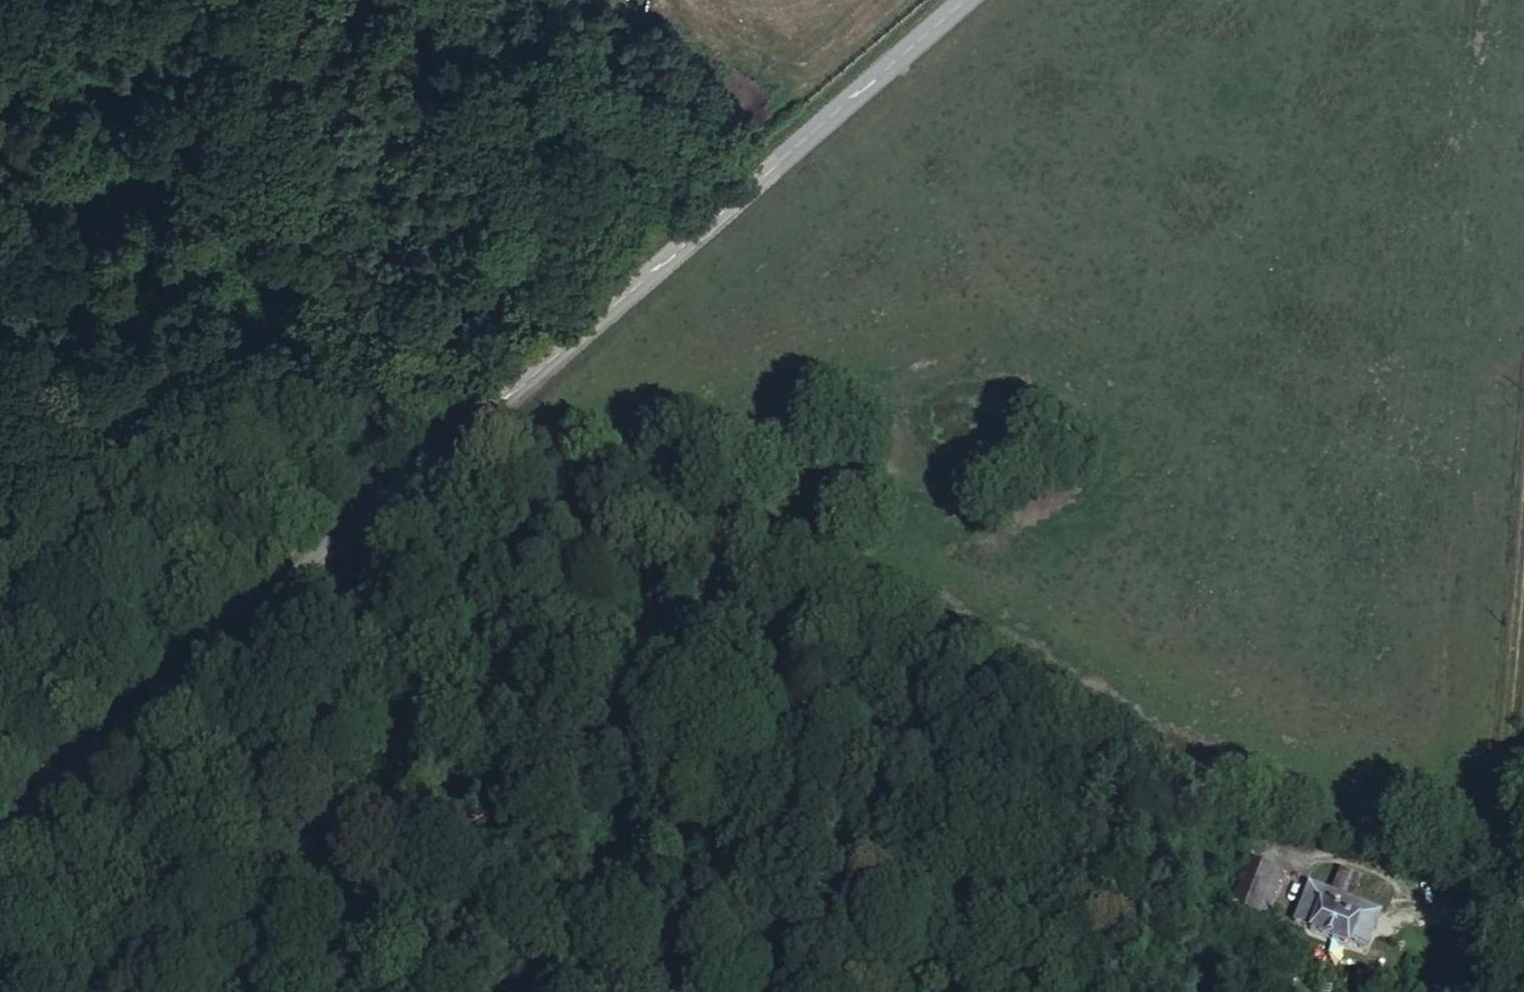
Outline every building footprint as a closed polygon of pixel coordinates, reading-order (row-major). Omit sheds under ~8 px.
[(1265,913),(1288,870),(1265,858),(1242,900),(1265,913)] [(1367,911),(1290,888),(1282,930),(1357,951),(1367,911)]
